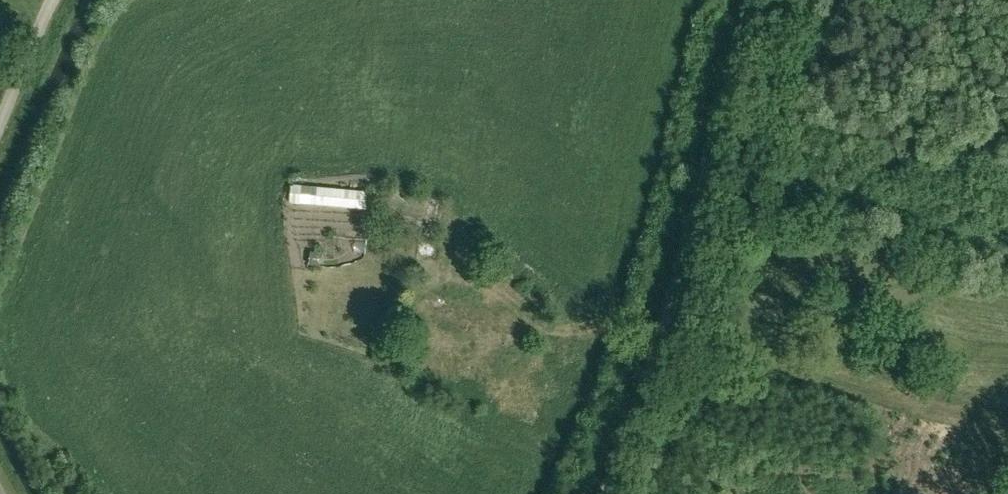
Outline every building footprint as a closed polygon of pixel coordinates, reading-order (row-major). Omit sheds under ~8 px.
[(367,193),(313,188),(311,206),(366,211),(367,193)] [(319,254),(311,253),(310,265),(318,266),(319,254)]
